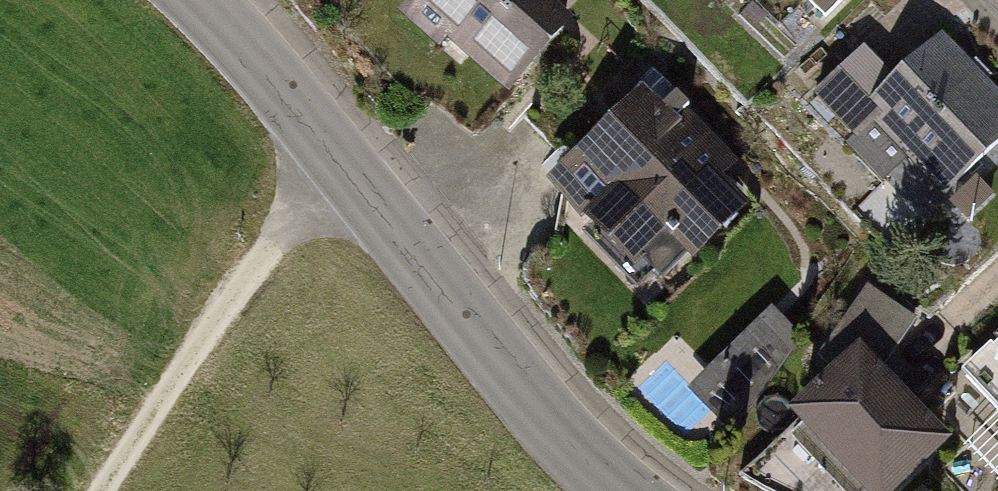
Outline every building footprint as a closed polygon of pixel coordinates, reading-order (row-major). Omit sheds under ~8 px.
[(572,22),(546,0),(405,0),(395,11),(438,49),(446,40),(507,94),(572,22)] [(842,0),(807,0),(824,17),(842,0)] [(997,145),(997,91),(942,32),(895,77),(864,44),(811,95),(852,137),(844,145),(881,183),(907,158),(944,197),(997,145)] [(721,180),(736,165),(685,113),(674,123),(640,88),(543,184),(632,274),(642,264),(659,282),(684,258),(691,265),(749,208),(721,180)] [(994,194),(976,176),(949,203),(966,220),(994,194)] [(951,441),(882,369),(916,319),(868,285),(816,360),(830,373),(786,414),(858,490),(900,490),(951,441)] [(771,306),(687,389),(731,435),(804,336),(771,306)] [(963,372),(997,408),(997,337),(963,372)]
